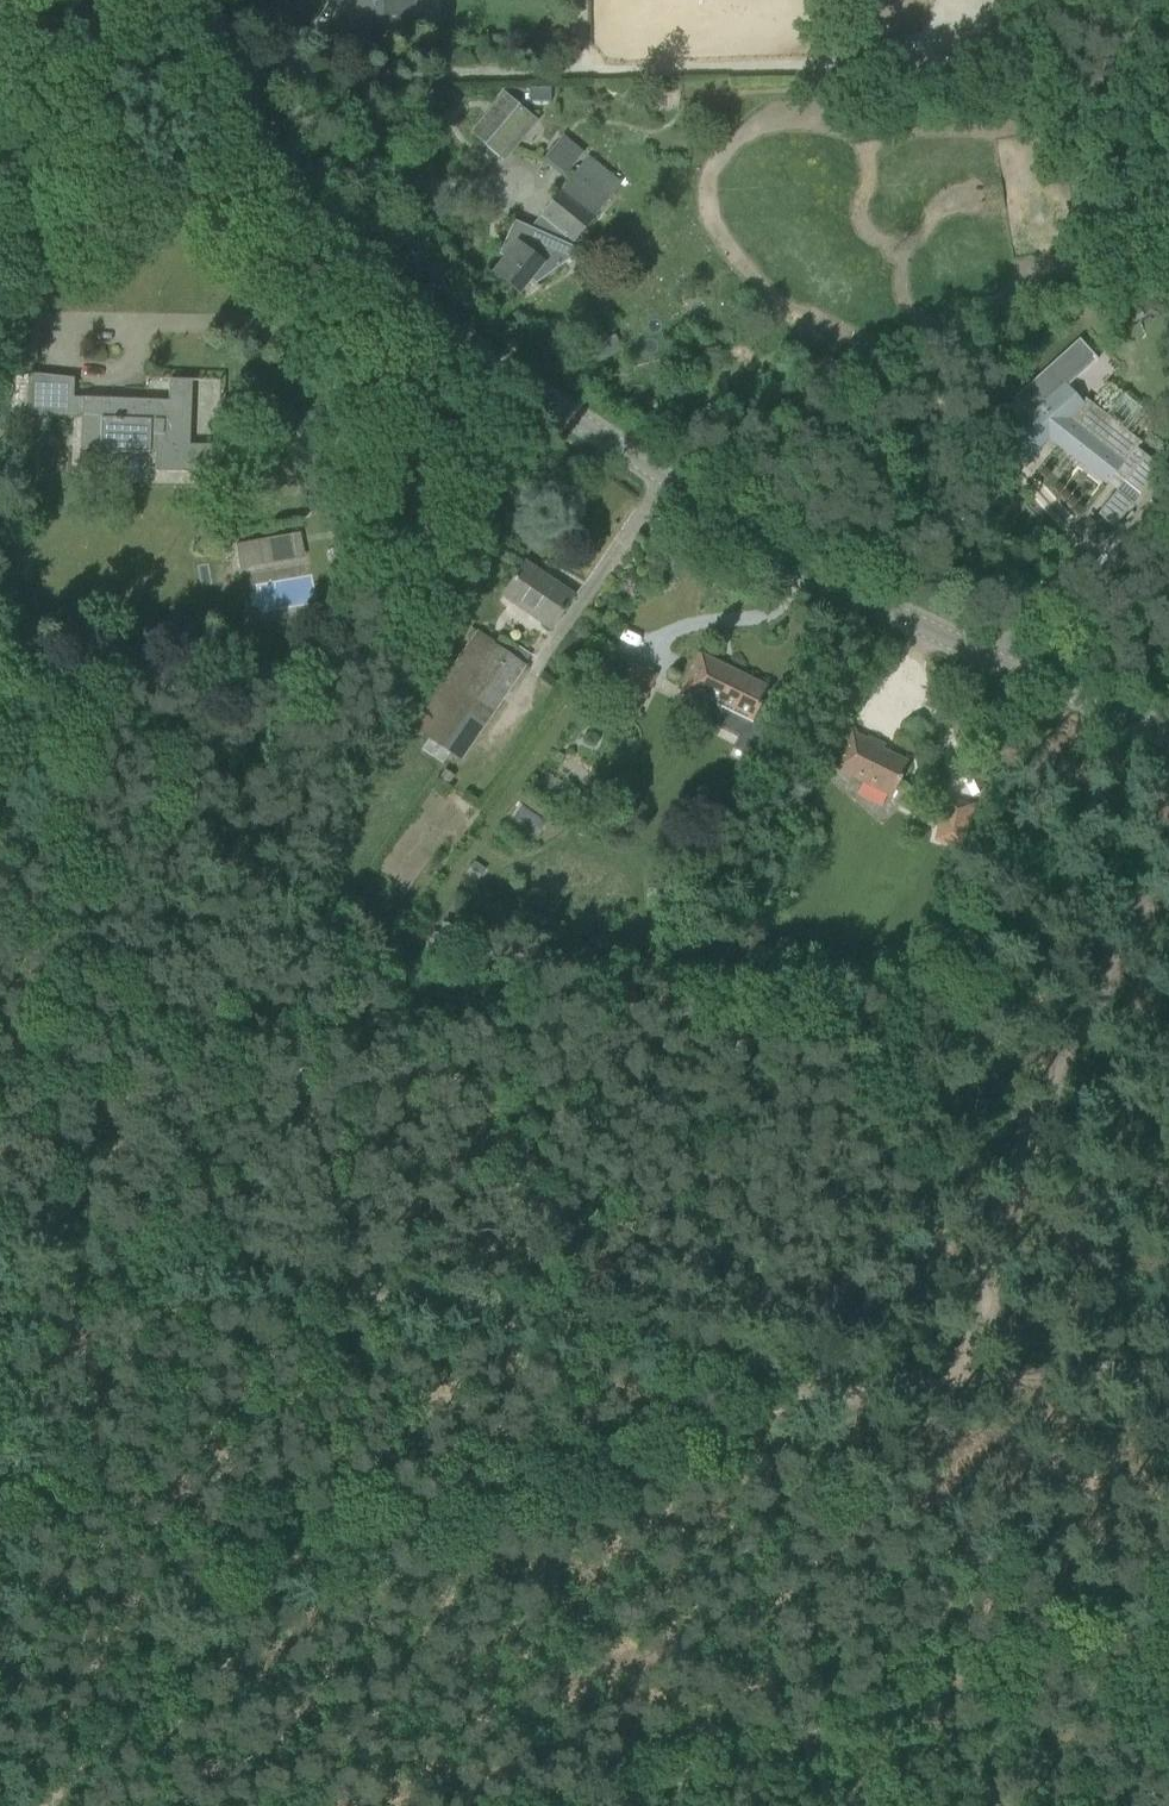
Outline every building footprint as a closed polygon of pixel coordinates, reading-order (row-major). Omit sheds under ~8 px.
[(353,16),(420,14),(419,0),(352,0),(353,16)] [(550,88),(529,88),(529,101),(550,101),(550,88)] [(505,93),(470,134),(498,157),(533,117),(505,93)] [(563,138),(547,158),(566,173),(582,153),(563,138)] [(514,248),(507,256),(492,274),(517,294),(530,278),(536,283),(565,262),(558,253),(565,237),(572,243),(610,197),(621,184),(588,156),(576,170),(539,216),(548,224),(541,233),(513,221),(505,240),(514,248)] [(616,333),(582,351),(589,365),(623,347),(616,333)] [(1020,426),(1002,442),(1020,462),(1048,437),(1107,483),(1114,474),(1140,494),(1161,467),(1135,447),(1138,443),(1139,441),(1120,426),(1121,424),(1112,417),(1110,419),(1087,400),(1085,402),(1082,404),(1065,386),(1095,359),(1096,360),(1097,359),(1078,339),(1012,399),(1026,414),(1026,413),(1030,417),(1020,426)] [(23,412),(70,417),(74,378),(27,373),(23,412)] [(79,449),(149,450),(149,448),(155,448),(154,469),(218,469),(218,445),(188,445),(188,437),(189,437),(191,380),(169,380),(168,401),(81,398),(79,449)] [(1098,514),(1114,526),(1133,503),(1117,490),(1098,514)] [(235,545),(240,569),(304,557),(300,533),(235,545)] [(503,595),(550,627),(572,595),(524,563),(503,595)] [(478,633),(413,729),(460,761),(525,666),(512,656),(478,633)] [(518,647),(512,656),(525,666),(532,656),(518,647)] [(687,674),(680,687),(698,696),(688,716),(734,738),(729,749),(752,759),(766,729),(751,722),(757,709),(768,688),(697,653),(687,674)] [(831,767),(891,797),(908,762),(882,750),(885,745),(867,736),(865,739),(855,733),(856,731),(850,728),(840,749),(831,767)] [(555,751),(546,764),(554,769),(563,756),(555,751)] [(444,772),(439,779),(448,784),(452,777),(444,772)] [(936,840),(965,846),(974,805),(944,798),(936,840)] [(475,860),(465,875),(476,882),(486,868),(475,860)]
